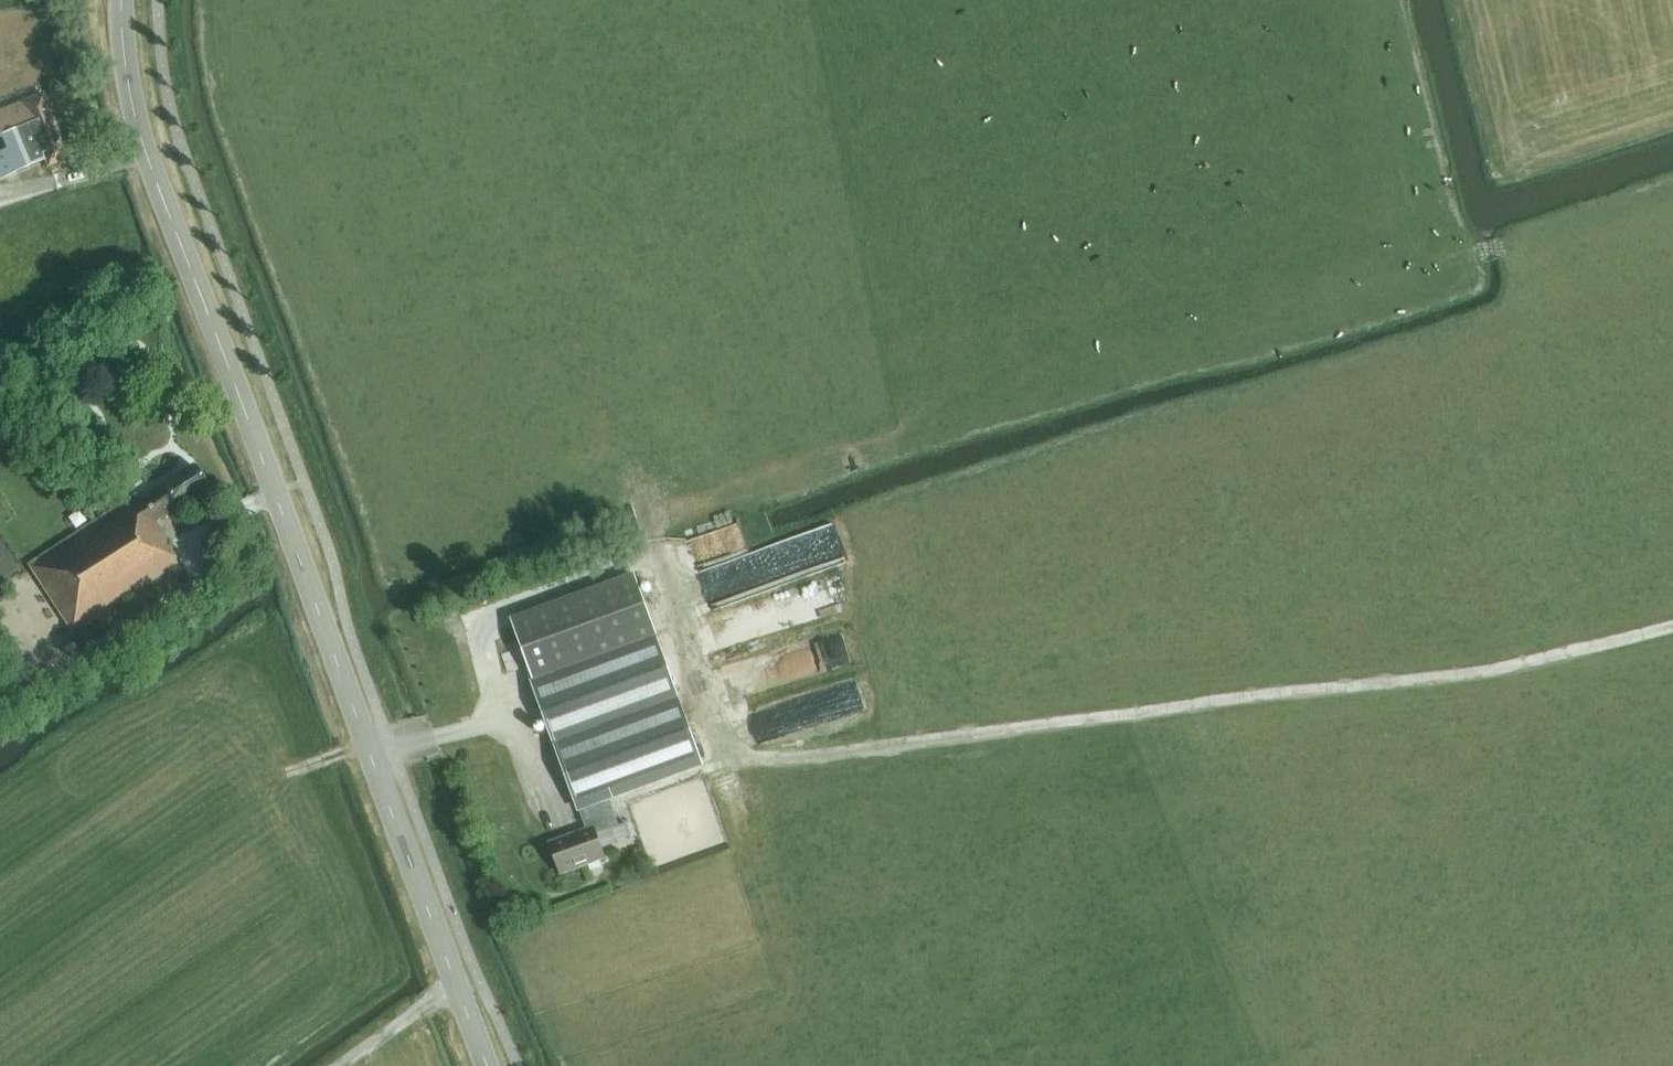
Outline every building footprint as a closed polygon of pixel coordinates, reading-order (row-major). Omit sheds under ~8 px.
[(68,158),(42,94),(0,110),(0,180),(43,161),(46,167),(68,158)] [(154,521),(205,487),(191,465),(140,498),(136,492),(28,563),(71,631),(112,605),(178,564),(165,545),(169,543),(154,521)] [(698,562),(734,549),(727,529),(691,541),(698,562)] [(633,573),(508,618),(531,680),(655,635),(633,573)] [(796,602),(784,607),(792,625),(824,610),(817,594),(796,603),(796,602)] [(655,635),(531,680),(539,703),(576,806),(585,830),(551,842),(561,873),(604,858),(595,834),(620,826),(609,794),(701,761),(655,635)]
